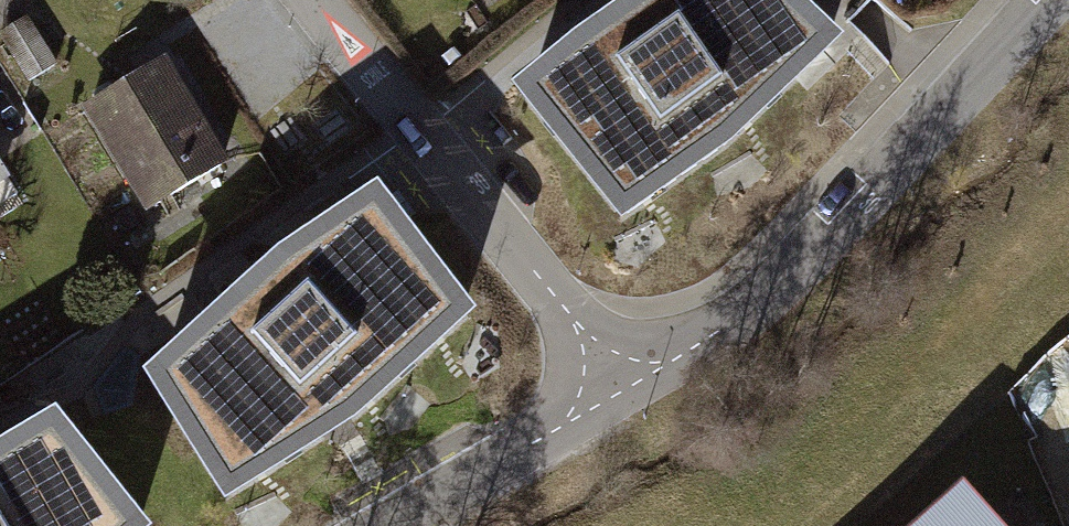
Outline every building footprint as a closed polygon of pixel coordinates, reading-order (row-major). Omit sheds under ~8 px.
[(511,77),(624,213),(726,143),(842,31),(809,0),(614,0),(511,77)] [(165,65),(88,109),(144,207),(221,164),(165,65)] [(280,256),(152,376),(232,503),(368,416),(481,314),(385,187),(280,256)] [(59,421),(0,454),(0,525),(144,525),(59,421)] [(929,525),(990,525),(964,496),(929,525)]
